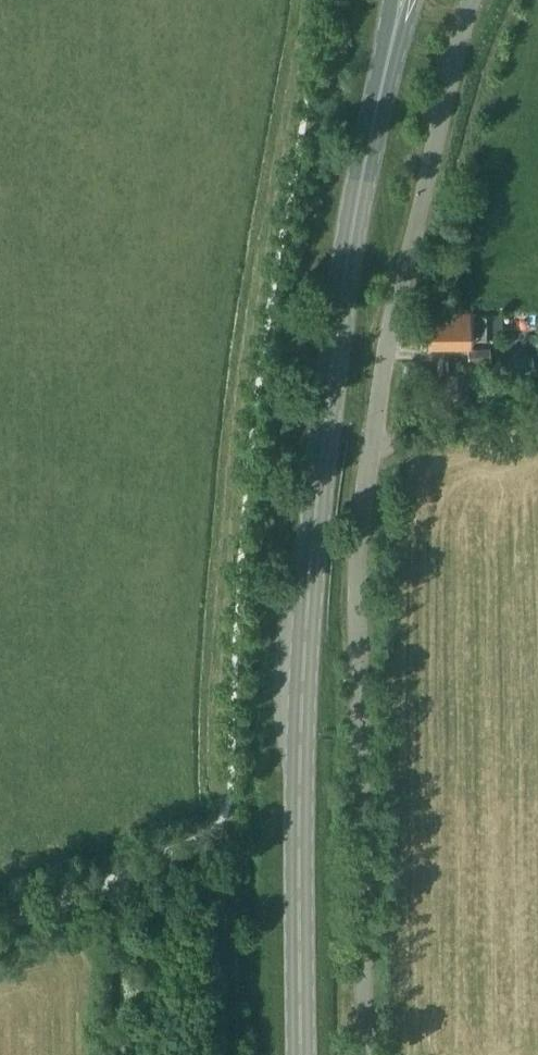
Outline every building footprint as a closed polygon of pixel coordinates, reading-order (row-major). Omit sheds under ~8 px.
[(427,336),(453,335),(453,340),(471,340),(471,336),(492,336),(492,313),(479,313),(470,313),(470,311),(452,311),(452,313),(426,313),(427,336)] [(468,347),(469,361),(491,360),(490,345),(468,347)] [(447,373),(447,400),(466,400),(466,373),(447,373)]
